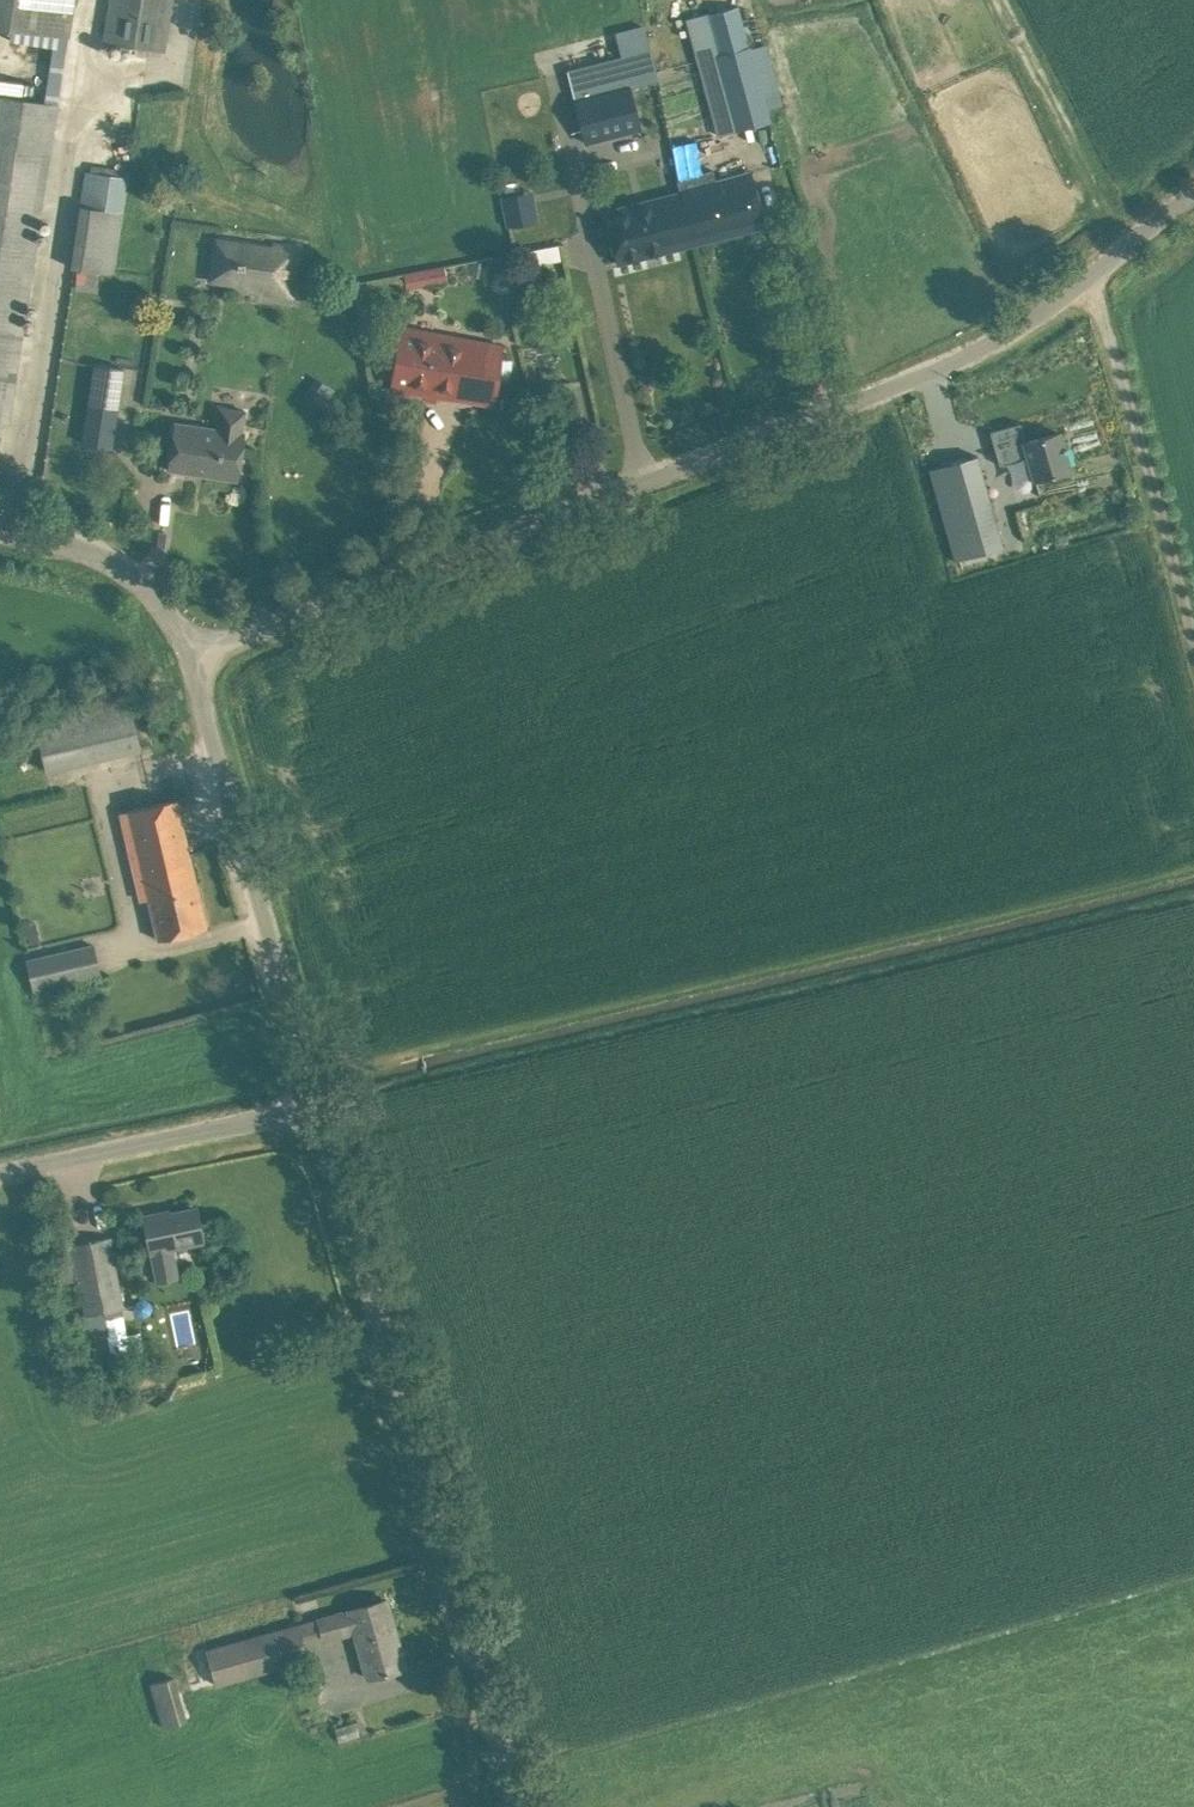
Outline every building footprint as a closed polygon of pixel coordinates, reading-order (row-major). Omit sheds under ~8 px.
[(68,36),(73,0),(0,0),(0,25),(68,36)] [(104,41),(164,50),(171,0),(111,0),(104,41)] [(765,44),(751,48),(748,49),(738,7),(707,15),(713,39),(718,57),(717,57),(737,131),(771,122),(764,95),(779,91),(765,44)] [(622,56),(568,70),(575,99),(586,143),(641,129),(630,86),(657,80),(649,49),(622,56)] [(57,104),(0,95),(0,438),(2,423),(8,424),(57,104)] [(712,169),(680,178),(683,190),(697,242),(764,225),(758,201),(750,172),(719,180),(715,181),(712,169)] [(111,271),(126,177),(84,170),(69,266),(111,271)] [(683,190),(603,211),(611,240),(617,263),(697,242),(683,190)] [(530,192),(502,197),(508,228),(536,223),(530,192)] [(272,244),(213,235),(206,281),(264,290),(264,295),(293,298),(301,244),(273,240),(272,244)] [(407,289),(446,281),(443,265),(404,272),(407,289)] [(493,402),(501,345),(443,335),(443,333),(401,326),(391,389),(454,398),(454,397),(493,402)] [(115,419),(123,368),(94,363),(87,415),(115,419)] [(321,409),(334,388),(319,379),(306,400),(321,409)] [(243,432),(246,410),(219,406),(216,428),(175,422),(168,469),(238,479),(245,432),(243,432)] [(1020,422),(990,431),(999,464),(1028,456),(1035,479),(1069,469),(1058,431),(1025,441),(1020,422)] [(976,454),(928,468),(954,560),(1003,546),(976,454)] [(35,714),(47,763),(48,769),(139,749),(127,693),(35,714)] [(206,928),(176,798),(120,812),(134,872),(142,870),(158,939),(206,928)] [(26,959),(33,991),(101,976),(94,944),(26,959)] [(203,1240),(196,1208),(167,1215),(166,1211),(144,1215),(151,1250),(157,1280),(177,1276),(171,1247),(203,1240)] [(109,1237),(72,1245),(76,1268),(86,1313),(123,1305),(109,1237)] [(98,1375),(114,1371),(105,1335),(89,1339),(90,1343),(98,1375)] [(349,1609),(316,1618),(320,1633),(322,1642),(355,1633),(368,1677),(378,1674),(401,1668),(393,1639),(397,1637),(387,1599),(363,1605),(349,1609)] [(214,1684),(306,1658),(297,1625),(205,1651),(214,1684)] [(163,1726),(187,1719),(174,1677),(150,1684),(163,1726)]
